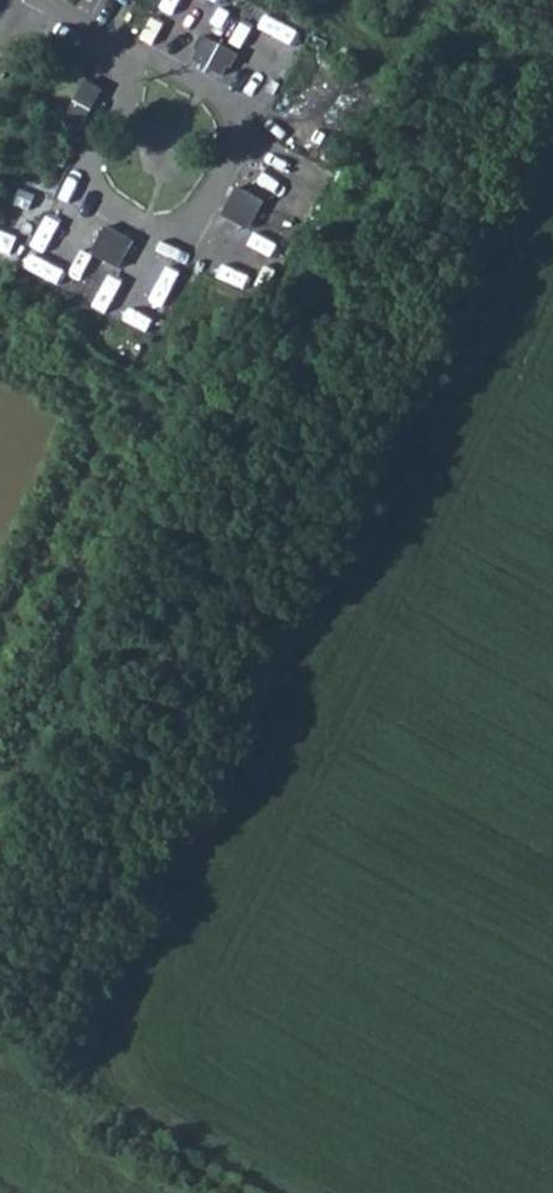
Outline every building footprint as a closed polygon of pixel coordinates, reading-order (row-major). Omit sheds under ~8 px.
[(155,24),(187,39),(203,5),(192,0),(166,0),(155,24)] [(198,51),(193,61),(222,76),(228,66),(222,64),(229,51),(210,41),(204,53),(198,51)] [(85,81),(63,124),(79,132),(101,90),(85,81)] [(236,188),(222,216),(229,220),(232,214),(238,218),(247,201),(241,197),(244,192),(236,188)] [(105,227),(101,235),(107,237),(104,244),(121,253),(124,246),(129,249),(133,242),(105,227)] [(247,282),(258,252),(225,240),(214,270),(247,282)] [(146,261),(130,295),(160,310),(177,276),(146,261)]
